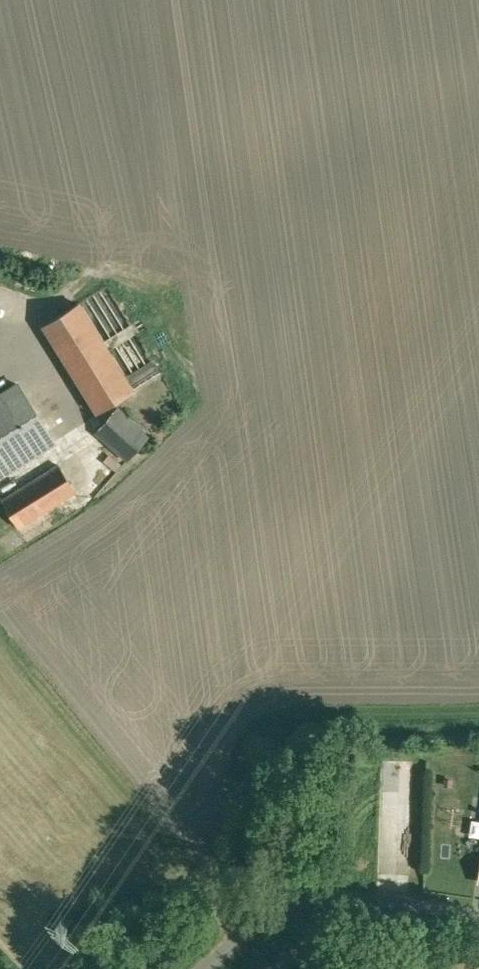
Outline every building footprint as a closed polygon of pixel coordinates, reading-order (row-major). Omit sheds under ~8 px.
[(160,371),(104,284),(76,302),(132,389),(160,371)] [(132,389),(76,302),(41,324),(97,411),(132,389)] [(0,395),(0,476),(54,441),(18,384),(0,395)] [(147,438),(114,410),(97,431),(129,459),(147,438)] [(59,464),(1,500),(18,527),(75,492),(59,464)]
